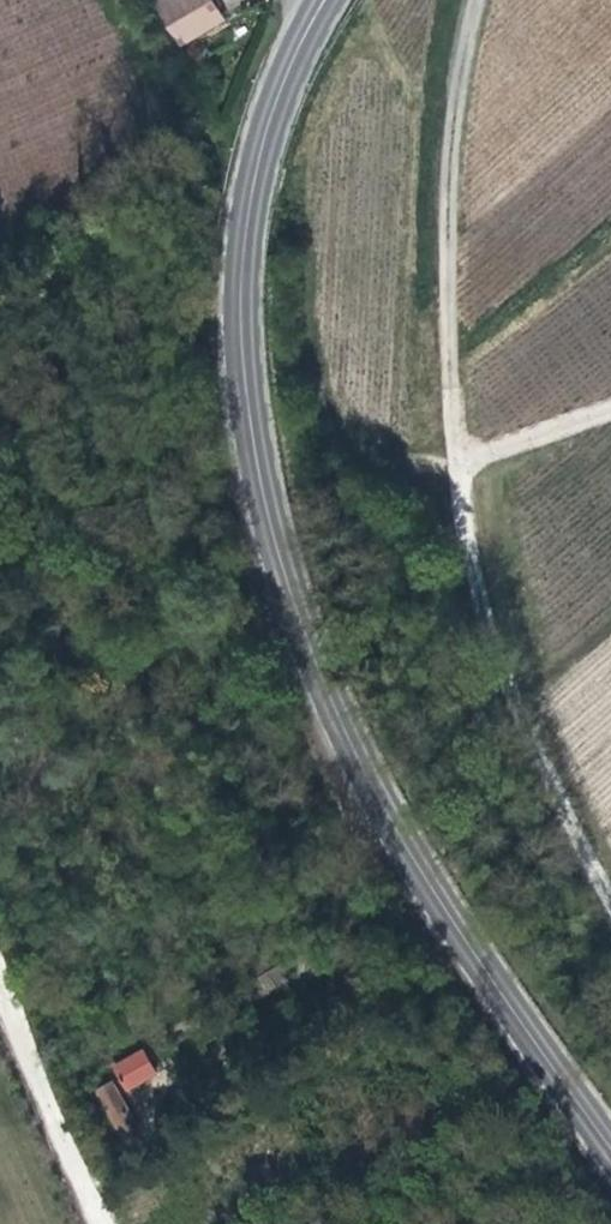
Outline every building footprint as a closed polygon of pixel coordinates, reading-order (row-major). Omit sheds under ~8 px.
[(192,0),(129,0),(159,53),(206,25),(192,0)] [(278,968),(255,979),(262,994),(285,983),(278,968)] [(126,1092),(158,1074),(142,1047),(111,1064),(126,1092)] [(112,1080),(93,1090),(117,1136),(136,1127),(112,1080)]
